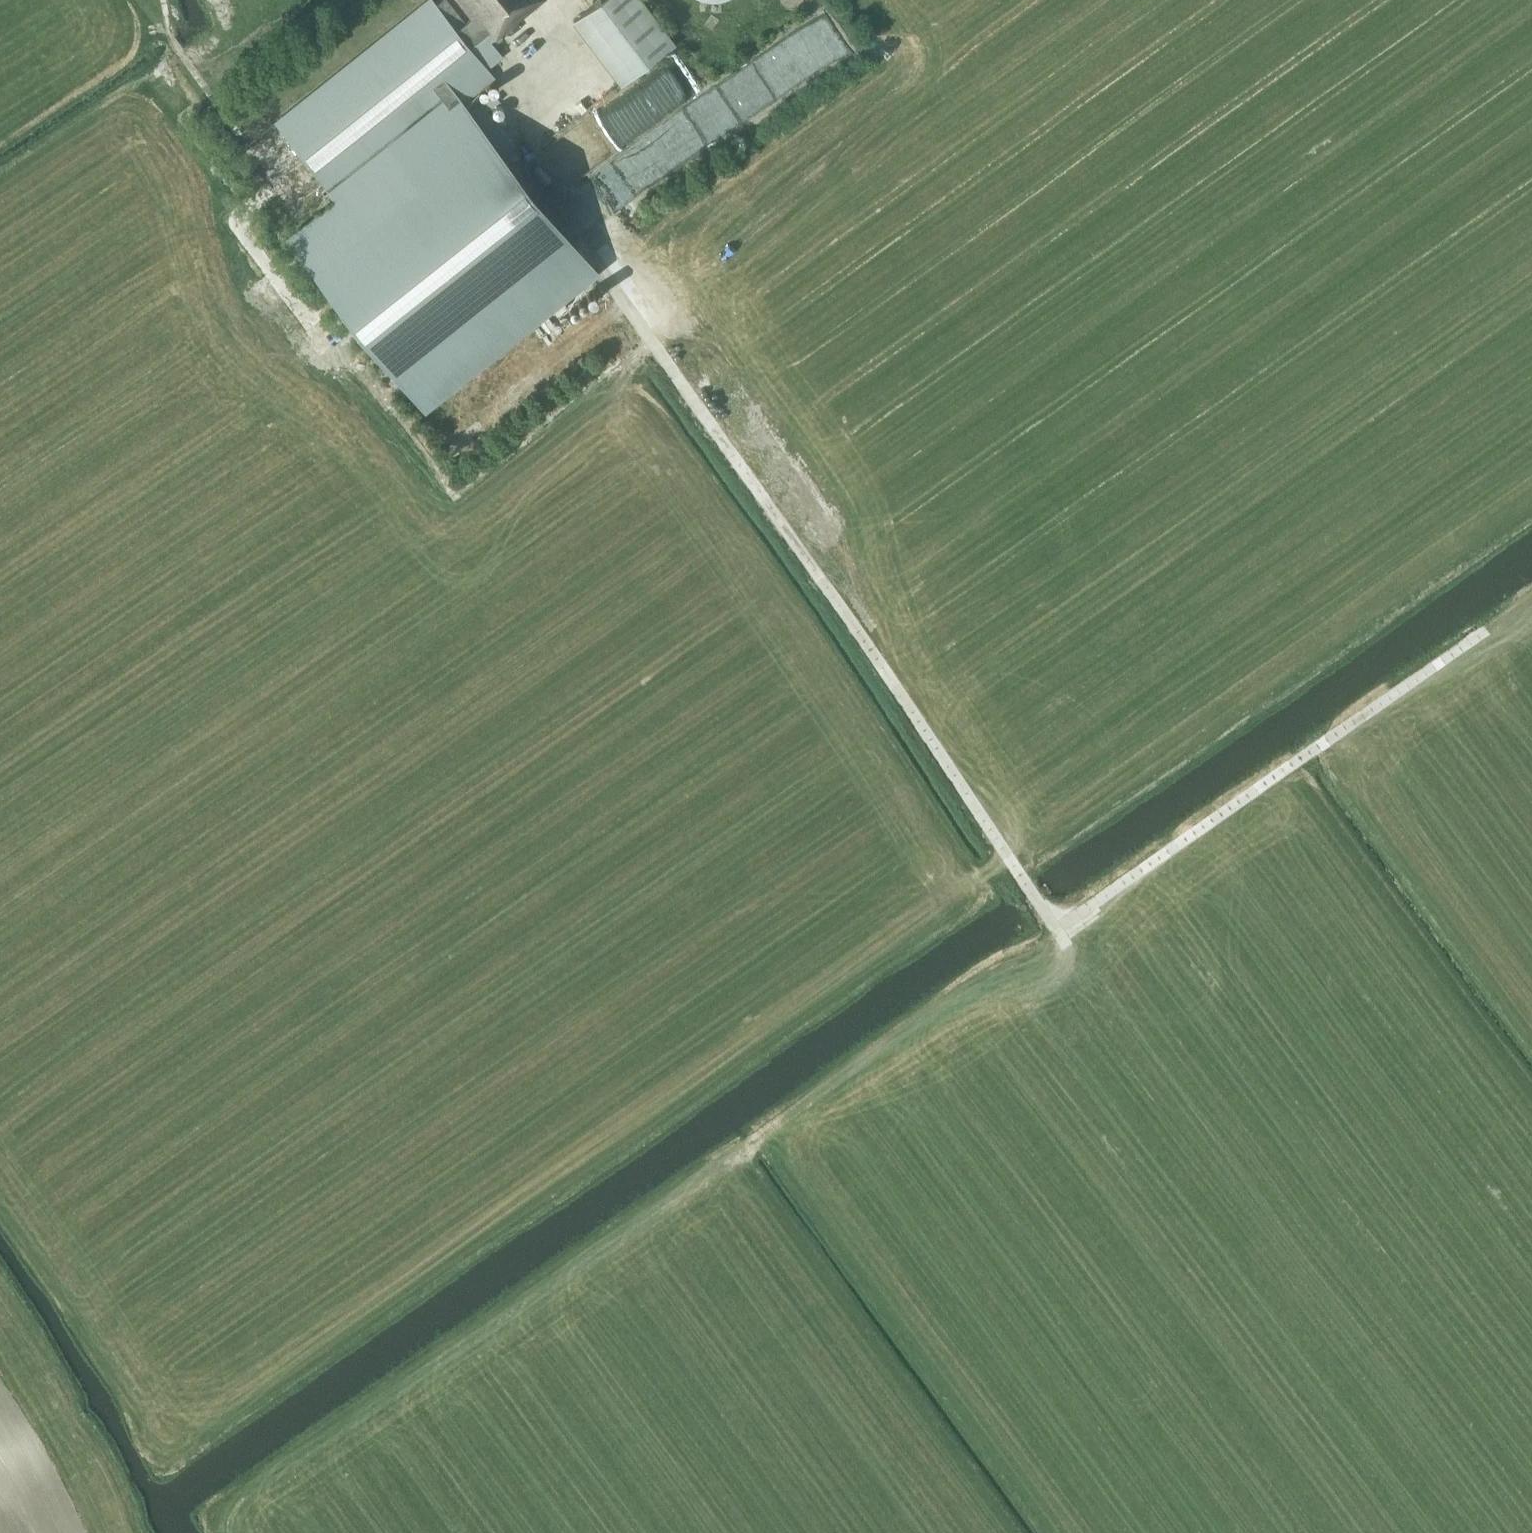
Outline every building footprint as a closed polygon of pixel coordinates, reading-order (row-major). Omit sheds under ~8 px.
[(276,124),(328,189),(327,189),(332,196),(285,235),(345,309),(425,410),(599,270),(505,152),(515,143),(488,109),(483,103),(482,102),(472,110),(465,102),(496,77),(490,69),(471,45),(486,33),(473,17),(472,16),(466,22),(458,29),(438,4),(434,0),(429,0),(276,124)] [(472,16),(473,17),(486,33),(491,39),(540,0),(460,0),(472,16)] [(669,32),(645,0),(599,0),(574,18),(622,83),(677,43),(669,32)] [(610,100),(634,136),(698,93),(673,58),(610,100)]
